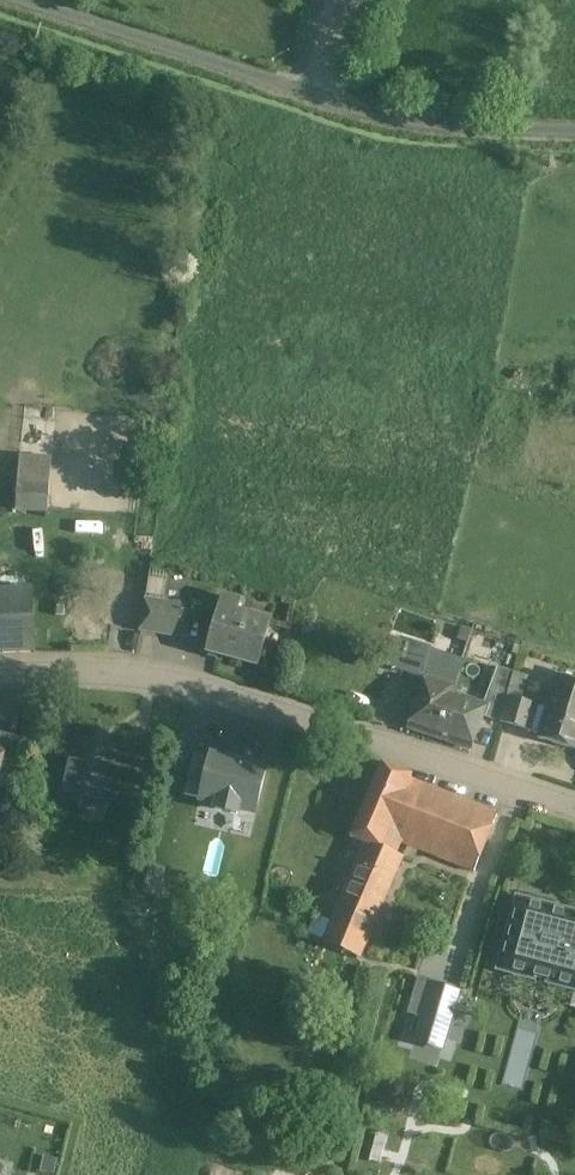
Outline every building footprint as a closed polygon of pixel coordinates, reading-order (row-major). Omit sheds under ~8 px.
[(50,468),(19,466),(16,510),(48,512),(50,468)] [(0,591),(0,654),(33,653),(31,590),(0,591)] [(240,602),(223,597),(207,653),(258,667),(270,623),(237,613),(240,602)] [(192,609),(144,602),(139,630),(187,637),(192,609)] [(431,648),(401,639),(391,669),(421,678),(429,652),(431,648)] [(463,663),(429,652),(421,678),(427,680),(409,729),(437,739),(444,719),(449,720),(457,698),(452,696),(453,693),(463,663)] [(500,723),(506,702),(507,698),(513,674),(496,668),(486,705),(487,705),(483,716),(500,723)] [(529,679),(513,674),(507,698),(522,702),(529,679)] [(557,677),(551,698),(574,705),(574,683),(557,677)] [(453,693),(452,696),(457,698),(449,720),(444,719),(437,739),(471,750),(483,716),(487,705),(486,705),(453,693)] [(522,702),(507,698),(506,702),(500,723),(529,731),(529,732),(539,735),(547,709),(538,707),(538,706),(522,702)] [(551,698),(547,709),(539,735),(538,739),(574,751),(574,705),(551,698)] [(0,733),(0,747),(4,748),(0,767),(0,775),(12,778),(21,738),(0,733)] [(101,747),(73,740),(59,800),(82,806),(84,797),(114,804),(123,769),(125,760),(123,759),(99,754),(101,747)] [(148,746),(127,741),(123,759),(125,760),(123,769),(141,774),(148,746)] [(209,756),(193,753),(183,795),(197,799),(196,802),(212,806),(211,811),(238,818),(240,812),(255,816),(267,765),(210,752),(209,756)] [(382,764),(350,838),(365,844),(331,923),(368,939),(403,858),(396,856),(401,844),(425,787),(410,780),(412,776),(382,764)] [(141,774),(123,769),(114,804),(133,808),(141,774)] [(497,816),(425,787),(401,844),(474,873),(497,816)] [(518,901),(500,970),(574,990),(574,916),(518,901)]
